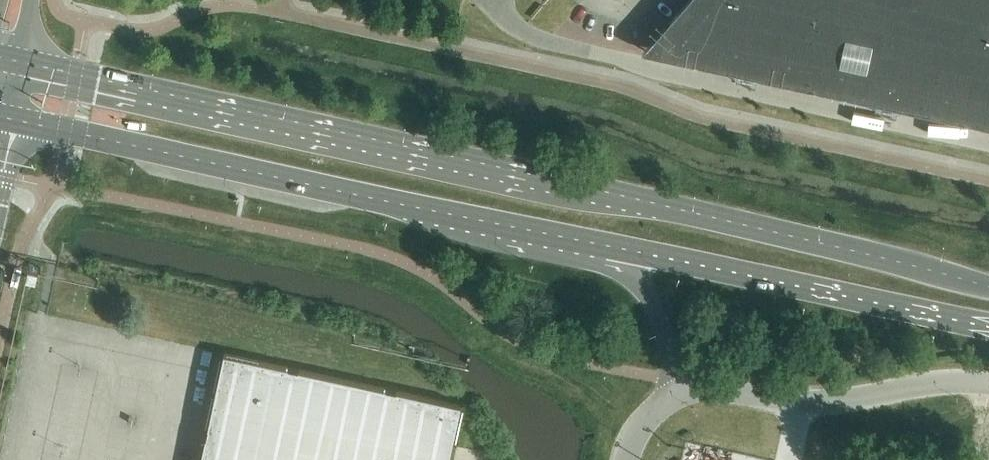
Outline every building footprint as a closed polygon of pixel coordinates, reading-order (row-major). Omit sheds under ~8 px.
[(944,116),(988,126),(988,0),(687,0),(646,47),(642,51),(944,116)] [(461,405),(224,354),(201,459),(449,459),(461,405)]
